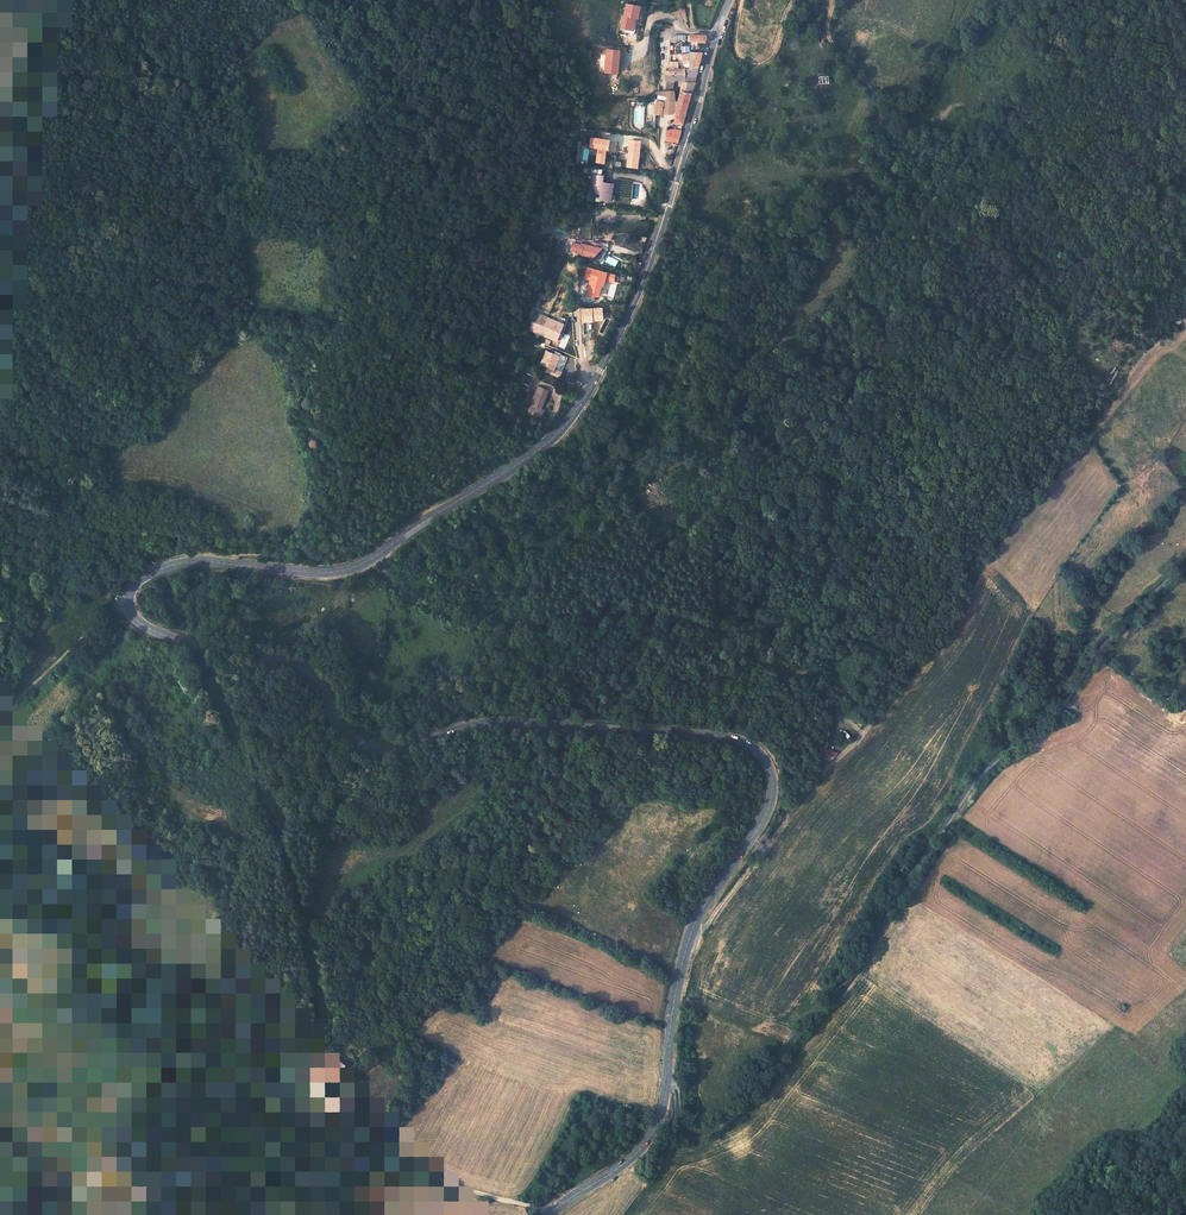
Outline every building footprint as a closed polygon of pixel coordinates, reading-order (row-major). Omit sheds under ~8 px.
[(689,51),(690,47),(682,47),(681,55),(689,53),(689,51)] [(681,55),(684,69),(698,67),(702,53),(689,51),(689,53),(681,55)] [(670,61),(669,67),(669,71),(666,70),(665,75),(666,81),(674,82),(674,79),(681,78),(680,91),(691,93),(694,82),(684,81),(684,69),(679,68),(678,61),(670,61)] [(698,67),(684,69),(684,81),(694,82),(693,80),(695,76),(696,75),(698,67)] [(827,77),(820,78),(821,85),(829,84),(827,77)] [(666,81),(666,91),(674,91),(674,82),(666,81)] [(657,99),(655,114),(660,114),(664,91),(663,91),(660,91),(658,91),(657,99)] [(676,101),(674,91),(666,91),(664,91),(660,114),(676,113),(678,112),(677,107),(675,107),(676,101)] [(691,93),(680,91),(677,102),(676,101),(675,107),(677,107),(678,112),(686,112),(691,93)] [(683,124),(686,112),(678,112),(676,113),(674,123),(683,124)] [(876,127),(867,123),(862,132),(872,137),(876,127)] [(677,143),(681,131),(666,129),(665,134),(666,135),(665,141),(677,143)] [(603,164),(605,150),(607,151),(608,141),(590,139),(589,148),(597,149),(595,163),(603,164)] [(591,194),(602,195),(602,201),(611,202),(613,184),(601,183),(602,176),(594,175),(593,185),(592,184),(591,194)] [(579,245),(572,242),(570,250),(579,253),(579,252),(582,252),(581,254),(593,258),(601,248),(580,244),(579,245)] [(600,298),(606,271),(586,266),(584,278),(589,279),(585,294),(600,298)] [(614,282),(616,274),(608,272),(606,280),(614,282)] [(539,291),(537,297),(540,299),(544,300),(547,295),(539,291)] [(602,308),(582,309),(583,321),(603,320),(602,308)] [(531,325),(529,329),(556,341),(563,324),(531,311),(529,319),(528,324),(531,325)] [(553,372),(560,355),(545,349),(538,366),(553,372)] [(526,374),(522,384),(530,387),(534,377),(533,377),(526,374)] [(538,387),(527,413),(541,418),(544,410),(541,409),(539,409),(546,390),(538,387)] [(546,390),(539,409),(541,409),(548,391),(546,390)] [(1073,713),(1066,708),(1062,714),(1069,720),(1073,713)] [(834,759),(836,752),(823,747),(820,755),(834,759)] [(327,1057),(318,1065),(323,1071),(328,1066),(332,1063),(327,1057)] [(332,1063),(328,1066),(338,1078),(348,1069),(338,1057),(332,1063)] [(300,1098),(292,1095),(289,1104),(297,1107),(300,1098)]
